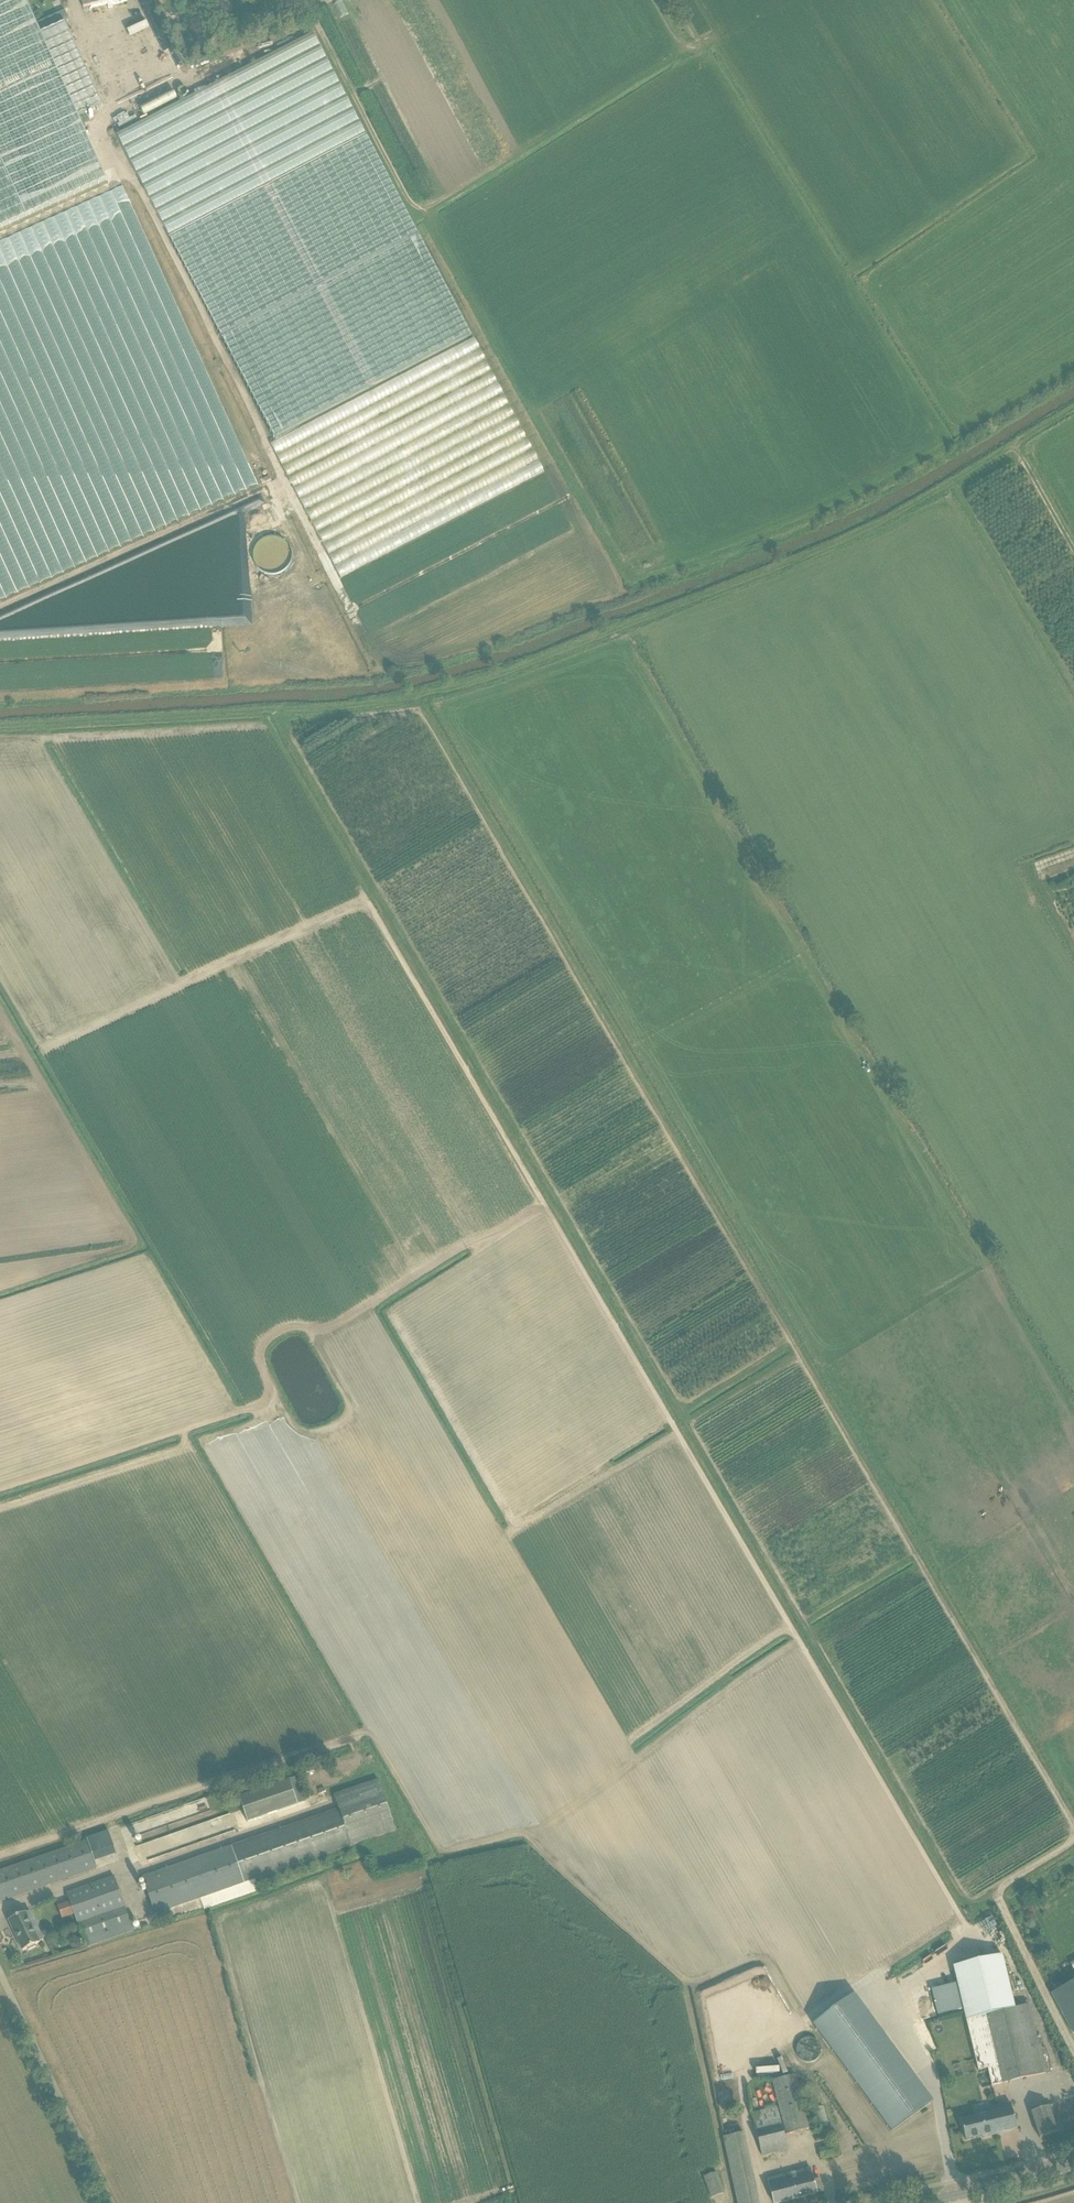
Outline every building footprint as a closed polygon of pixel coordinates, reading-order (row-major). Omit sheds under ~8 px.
[(26,217),(107,180),(78,117),(102,106),(65,23),(40,34),(25,0),(0,0),(0,228),(26,217)] [(46,20),(38,24),(42,32),(49,28),(46,20)] [(471,335),(313,33),(116,135),(274,438),(471,335)] [(232,71),(232,70),(232,69),(232,68),(231,67),(230,65),(229,65),(228,63),(226,63),(225,63),(224,63),(223,63),(222,63),(221,64),(220,65),(219,65),(218,67),(218,68),(217,69),(217,71),(218,74),(219,74),(219,75),(220,76),(221,76),(223,77),(224,77),(225,77),(226,77),(227,77),(228,76),(229,76),(230,75),(230,74),(231,74),(231,72),(232,72),(232,71)] [(483,343),(276,440),(340,578),(413,544),(407,532),(405,533),(398,532),(386,507),(388,498),(379,495),(384,476),(390,473),(381,462),(393,457),(397,438),(399,442),(406,436),(405,442),(407,446),(411,433),(422,428),(430,447),(433,445),(453,469),(468,500),(471,501),(475,510),(546,477),(483,343)] [(258,575),(228,575),(228,583),(258,582),(258,575)] [(296,1777),(239,1797),(248,1822),(305,1802),(296,1777)] [(142,1876),(155,1914),(396,1830),(378,1780),(334,1795),(338,1808),(142,1876)] [(157,1819),(159,1825),(171,1821),(169,1815),(157,1819)] [(181,1824),(191,1821),(190,1816),(179,1819),(181,1824)] [(172,1822),(158,1826),(160,1831),(174,1827),(172,1822)] [(97,1868),(87,1841),(0,1871),(0,1901),(97,1868)] [(67,1892),(86,1947),(133,1931),(114,1875),(67,1892)] [(29,1910),(9,1920),(23,1951),(28,1949),(28,1950),(36,1947),(35,1945),(43,1941),(29,1910)] [(63,1950),(71,1947),(68,1939),(60,1941),(63,1950)] [(1047,2073),(1029,2005),(1015,2008),(1002,1955),(953,1967),(978,2070),(988,2068),(992,2085),(1047,2073)] [(1051,1994),(1072,2033),(1073,2032),(1073,1982),(1051,1994)] [(854,1994),(812,2025),(890,2132),(933,2101),(854,1994)] [(782,2020),(788,2016),(780,2004),(774,2008),(782,2020)] [(763,2073),(792,2070),(790,2040),(760,2042),(763,2073)] [(796,2075),(772,2081),(785,2135),(809,2129),(796,2075)] [(974,2116),(961,2119),(965,2141),(982,2137),(983,2138),(1017,2130),(1010,2102),(973,2111),(974,2116)] [(1031,2113),(1036,2128),(1040,2138),(1057,2133),(1054,2122),(1052,2116),(1055,2115),(1052,2106),(1049,2108),(1031,2113)] [(787,2150),(777,2107),(751,2114),(762,2156),(787,2150)] [(758,2198),(744,2135),(724,2139),(730,2168),(738,2202),(759,2202),(758,2198)] [(838,2154),(835,2144),(818,2148),(820,2158),(838,2154)] [(496,2156),(489,2158),(498,2191),(505,2189),(496,2156)] [(821,2181),(820,2180),(813,2182),(810,2170),(768,2179),(772,2194),(774,2202),(781,2202),(817,2194),(817,2193),(823,2192),(821,2181)] [(723,2193),(717,2173),(704,2177),(711,2198),(723,2193)]
